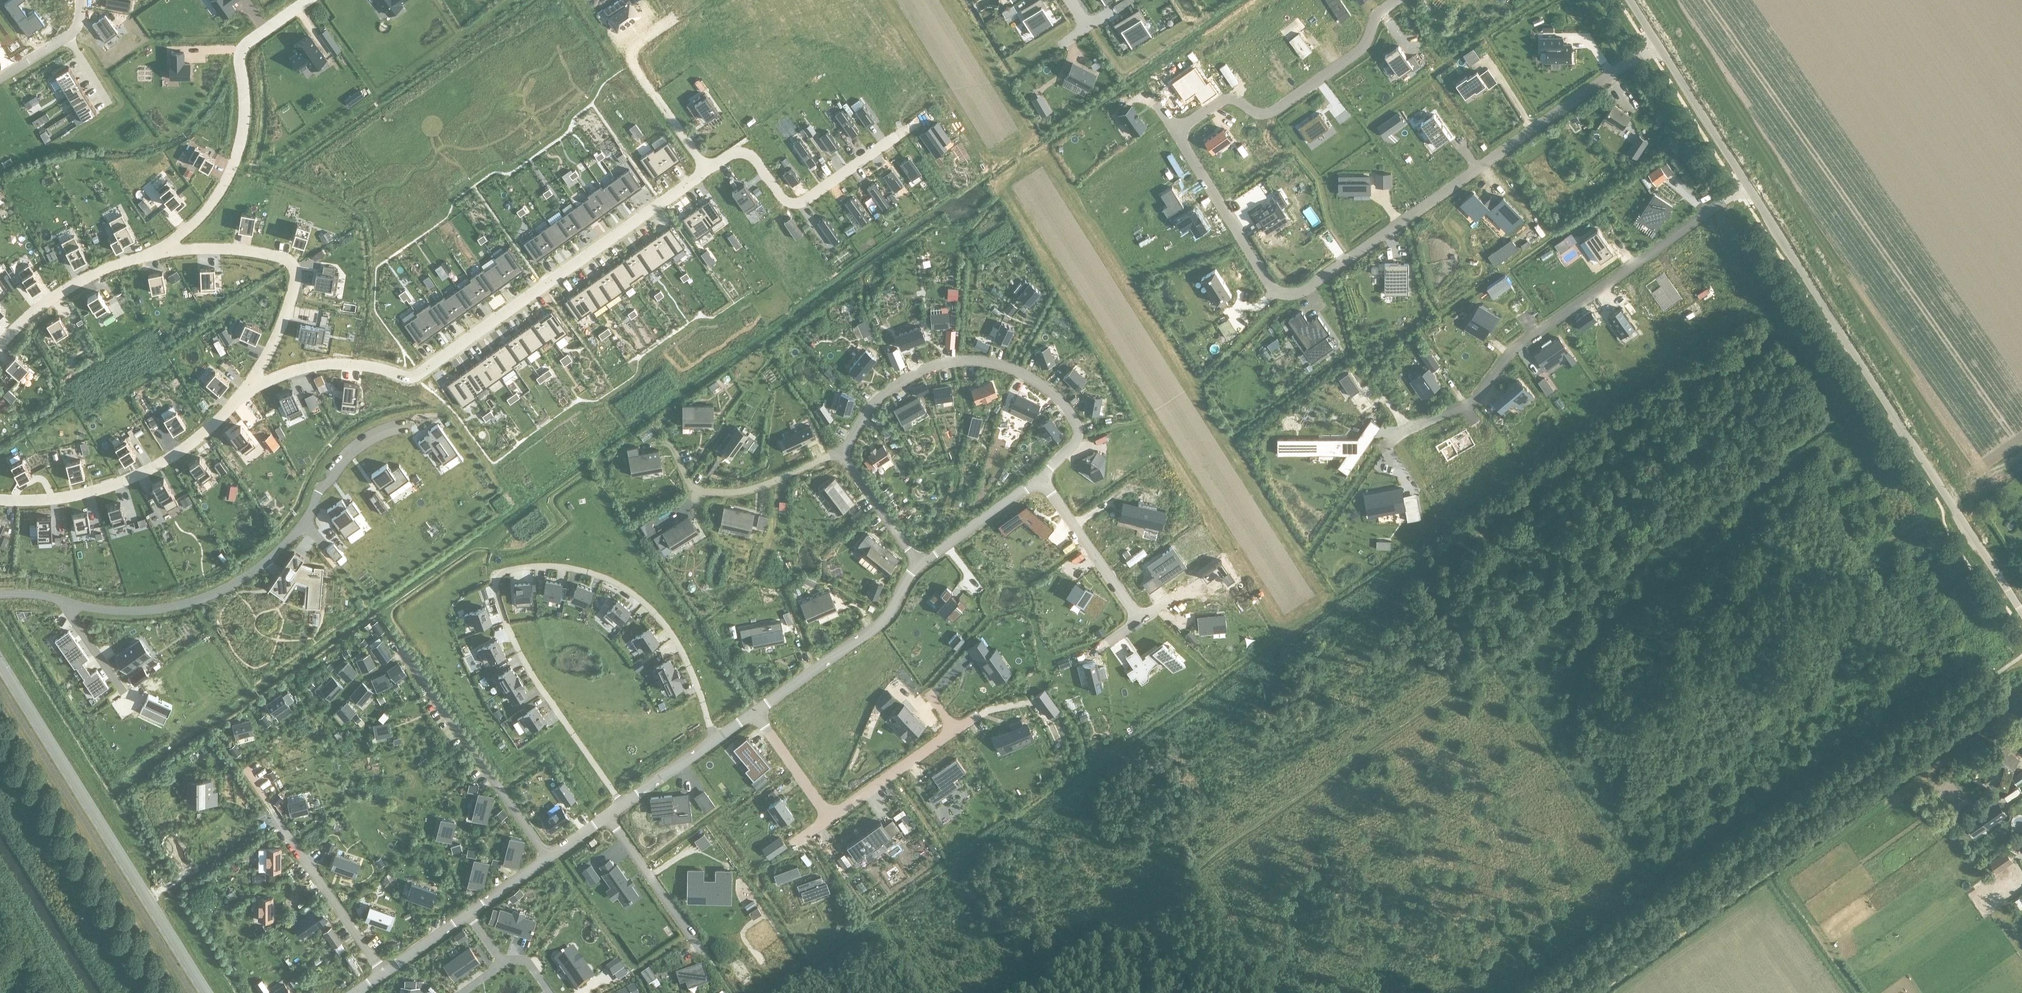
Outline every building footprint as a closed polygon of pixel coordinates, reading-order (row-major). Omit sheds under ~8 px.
[(5,3),(29,36),(36,30),(35,29),(38,27),(39,28),(45,24),(35,10),(34,10),(34,11),(28,15),(19,2),(22,0),(8,0),(5,3)] [(105,6),(129,11),(131,1),(127,0),(106,0),(105,6)] [(211,1),(223,17),(235,8),(232,3),(236,0),(212,0),(211,1)] [(389,14),(403,5),(401,2),(405,0),(379,0),(389,14)] [(608,20),(613,28),(616,27),(618,29),(639,14),(631,4),(637,0),(617,0),(609,6),(613,13),(608,16),(610,19),(608,20)] [(1021,10),(1027,19),(1025,21),(1032,33),(1032,34),(1033,34),(1033,33),(1051,22),(1052,22),(1051,21),(1043,7),(1045,5),(1042,0),(1037,0),(1021,10)] [(1013,5),(1002,12),(1006,18),(1017,11),(1013,5)] [(1139,9),(1114,24),(1119,32),(1122,30),(1130,44),(1131,46),(1131,45),(1149,34),(1150,34),(1150,33),(1150,32),(1149,32),(1143,22),(1145,20),(1139,9)] [(95,22),(93,24),(105,41),(118,32),(106,15),(99,19),(100,21),(96,23),(95,22)] [(300,52),(291,59),(299,70),(308,64),(312,69),(326,59),(310,36),(296,46),(300,52)] [(1563,37),(1541,37),(1541,51),(1547,51),(1547,61),(1572,61),(1572,44),(1563,44),(1563,37)] [(337,43),(331,47),(335,53),(342,49),(337,43)] [(1399,45),(1385,55),(1400,75),(1413,66),(1415,69),(1420,65),(1413,55),(1408,58),(1399,45)] [(1473,49),(1466,54),(1473,63),(1480,58),(1473,49)] [(171,63),(170,63),(170,78),(190,78),(190,63),(184,63),(184,52),(171,52),(171,63)] [(1198,60),(1192,52),(1187,55),(1193,63),(1198,60)] [(1073,63),(1065,77),(1087,89),(1095,74),(1073,63)] [(69,66),(56,74),(63,87),(76,79),(69,66)] [(1195,66),(1174,81),(1186,98),(1196,91),(1203,101),(1217,91),(1210,80),(1207,83),(1195,66)] [(1466,76),(1457,83),(1466,96),(1476,89),(1477,90),(1487,84),(1477,70),(1467,77),(1466,76)] [(76,79),(63,87),(70,98),(83,90),(76,79)] [(70,98),(77,109),(90,101),(83,90),(70,98)] [(705,93),(693,101),(706,120),(718,111),(705,93)] [(37,95),(30,99),(33,105),(40,100),(37,95)] [(33,105),(30,99),(25,102),(29,108),(33,105)] [(77,109),(84,120),(97,112),(90,101),(77,109)] [(1045,102),(1037,107),(1043,117),(1051,112),(1045,102)] [(1125,102),(1115,110),(1118,114),(1117,116),(1121,123),(1123,121),(1132,134),(1145,125),(1140,117),(1141,117),(1137,112),(1137,113),(1131,105),(1129,107),(1125,102)] [(1613,104),(1605,117),(1623,128),(1631,116),(1613,104)] [(863,105),(855,111),(867,127),(875,121),(863,105)] [(842,109),(835,114),(852,138),(859,132),(842,109)] [(1319,112),(1299,127),(1309,142),(1330,127),(1319,112)] [(1378,126),(1385,135),(1404,122),(1398,112),(1378,126)] [(1434,114),(1421,123),(1438,146),(1451,137),(1434,114)] [(1342,115),(1337,119),(1340,124),(1345,120),(1342,115)] [(33,120),(36,125),(43,121),(40,116),(33,120)] [(932,129),(923,136),(935,154),(945,147),(942,143),(949,138),(937,122),(931,127),(932,129)] [(636,123),(630,128),(636,136),(642,132),(636,123)] [(809,125),(804,129),(810,137),(815,133),(809,125)] [(800,126),(796,129),(802,136),(806,133),(800,126)] [(1224,128),(1206,140),(1209,145),(1210,147),(1211,146),(1214,151),(1222,145),(1223,147),(1233,140),(1224,128)] [(46,130),(41,133),(46,142),(51,139),(46,130)] [(828,130),(819,136),(831,152),(839,146),(828,130)] [(1640,135),(1629,152),(1637,158),(1648,141),(1640,135)] [(1163,138),(1157,142),(1166,157),(1176,150),(1171,142),(1167,145),(1163,138)] [(800,139),(793,144),(810,167),(817,162),(800,139)] [(667,168),(681,159),(668,140),(655,149),(654,150),(667,168)] [(957,147),(954,149),(960,158),(968,153),(961,141),(956,145),(957,147)] [(1242,143),(1237,146),(1244,156),(1249,153),(1242,143)] [(195,147),(189,158),(209,169),(215,158),(195,147)] [(654,177),(667,168),(654,150),(655,149),(653,147),(640,157),(654,177)] [(594,153),(599,160),(602,158),(598,153),(597,151),(594,153)] [(623,153),(617,157),(622,163),(627,159),(623,153)] [(786,157),(781,160),(785,165),(789,162),(786,157)] [(908,158),(900,164),(911,180),(912,179),(915,183),(922,178),(919,174),(920,174),(908,158)] [(1661,166),(1648,175),(1653,183),(1666,174),(1661,166)] [(187,167),(184,173),(189,176),(193,170),(187,167)] [(791,167),(783,173),(792,186),(800,180),(791,167)] [(628,196),(642,186),(629,168),(615,177),(628,196)] [(891,170),(883,175),(894,192),(903,186),(891,170)] [(1389,174),(1377,174),(1377,186),(1389,186),(1389,174)] [(1370,176),(1340,176),(1340,192),(1370,192),(1370,176)] [(615,205),(628,196),(615,177),(602,186),(602,187),(615,205)] [(157,189),(172,206),(181,198),(167,181),(157,189)] [(874,182),(867,187),(883,210),(891,205),(874,182)] [(1303,182),(1292,188),(1297,195),(1307,189),(1303,182)] [(744,183),(732,191),(747,212),(758,204),(744,183)] [(547,184),(543,187),(546,190),(549,195),(553,193),(547,184)] [(602,214),(615,205),(602,187),(602,186),(601,184),(587,194),(589,196),(602,214)] [(753,190),(757,195),(762,192),(758,186),(753,190)] [(1173,187),(1162,194),(1169,205),(1163,208),(1168,215),(1184,205),(1173,187)] [(1277,201),(1254,215),(1263,229),(1277,220),(1280,225),(1288,220),(1285,215),(1286,214),(1281,207),(1288,203),(1281,191),(1273,196),(1277,201)] [(1474,192),(1463,204),(1477,218),(1487,207),(1490,210),(1490,211),(1509,230),(1523,216),(1504,197),(1499,201),(1494,195),(1485,204),(1474,192)] [(1672,205),(1655,194),(1639,219),(1656,229),(1672,205)] [(589,223),(602,214),(589,196),(576,205),(589,223)] [(852,197),(845,202),(862,226),(869,220),(852,197)] [(723,218),(710,199),(696,209),(709,227),(723,218)] [(589,223),(576,205),(563,214),(576,232),(589,223)] [(1197,208),(1179,219),(1184,228),(1191,224),(1197,233),(1208,226),(1197,208)] [(696,209),(683,218),(697,239),(711,229),(709,227),(696,209)] [(241,212),(238,230),(253,233),(256,215),(241,212)] [(122,214),(109,221),(118,236),(111,240),(116,251),(124,247),(123,245),(135,238),(122,214)] [(576,232),(563,214),(550,223),(563,242),(576,232)] [(825,216),(817,222),(834,245),(841,240),(825,216)] [(791,217),(784,222),(796,238),(803,234),(791,217)] [(808,222),(802,226),(806,231),(812,227),(808,222)] [(298,223),(292,240),(304,244),(310,227),(298,223)] [(550,251),(563,242),(550,223),(537,233),(550,251)] [(852,225),(844,230),(849,237),(857,231),(852,225)] [(685,247),(670,227),(657,237),(671,257),(685,247)] [(1585,238),(1601,261),(1614,252),(1598,229),(1585,238)] [(320,236),(323,243),(332,238),(328,232),(320,236)] [(523,242),(536,260),(550,251),(537,233),(523,242)] [(74,235),(62,242),(74,266),(87,260),(74,235)] [(671,257),(657,237),(644,246),(658,266),(671,257)] [(731,242),(736,248),(742,244),(737,238),(731,242)] [(1555,245),(1561,253),(1571,246),(1565,238),(1555,245)] [(1511,239),(1494,251),(1501,261),(1518,249),(1511,239)] [(1527,240),(1521,245),(1524,249),(1530,245),(1527,240)] [(658,266),(644,246),(631,255),(644,273),(643,274),(645,275),(658,266)] [(510,279),(524,269),(508,247),(494,257),(497,261),(497,260),(510,279)] [(54,249),(47,253),(50,260),(57,256),(54,249)] [(707,250),(701,254),(710,266),(715,262),(707,250)] [(644,273),(631,255),(618,264),(631,282),(643,274),(644,273)] [(497,288),(510,279),(497,260),(497,261),(485,269),(484,269),(497,288)] [(1385,263),(1385,294),(1409,294),(1409,263),(1385,263)] [(29,264),(19,271),(33,292),(43,285),(29,264)] [(631,282),(618,264),(605,273),(619,294),(632,284),(631,282)] [(316,272),(314,286),(336,290),(339,275),(334,274),(335,267),(323,265),(322,273),(316,272)] [(215,267),(200,268),(201,291),(216,290),(215,267)] [(484,297),(497,288),(484,269),(485,269),(483,267),(470,277),(471,279),(484,297)] [(1216,268),(1202,277),(1218,302),(1222,307),(1229,303),(1225,298),(1232,294),(1216,268)] [(148,274),(152,292),(166,289),(163,271),(148,274)] [(177,272),(169,276),(172,283),(181,278),(177,272)] [(619,294),(605,273),(592,283),(606,303),(619,294)] [(1664,311),(1682,299),(1664,273),(1646,285),(1664,311)] [(6,274),(1,277),(9,289),(14,286),(6,274)] [(433,283),(428,275),(423,279),(428,286),(433,283)] [(1486,289),(1492,297),(1510,284),(1504,276),(1486,289)] [(471,306),(484,297),(471,279),(458,288),(471,306)] [(1029,282),(1018,296),(1028,304),(1040,291),(1029,282)] [(606,303),(592,283),(579,292),(591,310),(592,312),(606,303)] [(471,306),(458,288),(446,297),(445,297),(458,315),(471,306)] [(949,288),(948,298),(957,299),(958,289),(949,288)] [(405,289),(402,292),(406,298),(409,302),(412,299),(405,289)] [(88,298),(97,313),(108,306),(99,291),(88,298)] [(565,301),(578,320),(591,310),(579,292),(565,301)] [(445,325),(458,315),(445,297),(446,297),(444,295),(431,304),(445,325)] [(432,334),(445,325),(431,304),(430,302),(416,312),(417,314),(418,314),(432,334)] [(1480,305),(1467,326),(1484,336),(1491,324),(1493,325),(1498,316),(1480,305)] [(1621,308),(1607,318),(1621,338),(1636,328),(1621,308)] [(555,342),(568,332),(553,310),(539,319),(552,338),(555,342)] [(1576,320),(1583,329),(1597,319),(1591,310),(1576,320)] [(1302,311),(1289,320),(1309,348),(1304,351),(1312,362),(1334,347),(1326,336),(1330,332),(1318,315),(1310,322),(1302,311)] [(948,313),(931,314),(932,327),(949,326),(948,313)] [(404,323),(419,343),(432,334),(418,314),(417,314),(404,323)] [(47,323),(56,338),(69,331),(59,316),(47,323)] [(552,338),(539,319),(526,329),(539,347),(552,338)] [(866,319),(857,323),(860,331),(870,327),(866,319)] [(1228,319),(1219,325),(1227,339),(1237,333),(1228,319)] [(245,322),(239,335),(256,343),(262,329),(245,322)] [(1013,327),(1002,322),(994,337),(1006,343),(1013,327)] [(301,324),(298,338),(323,342),(326,328),(301,324)] [(920,326),(896,335),(901,347),(925,339),(920,326)] [(539,347),(526,329),(513,338),(526,356),(539,347)] [(605,329),(598,334),(602,339),(608,334),(605,329)] [(227,330),(221,334),(226,343),(233,339),(227,330)] [(947,330),(945,346),(953,346),(955,330),(947,330)] [(1535,354),(1546,370),(1563,358),(1569,366),(1576,361),(1559,337),(1535,354)] [(526,356),(513,338),(500,347),(513,365),(526,356)] [(1268,344),(1272,351),(1282,344),(1277,338),(1268,344)] [(990,345),(979,339),(976,346),(987,351),(990,345)] [(223,345),(217,349),(222,358),(229,354),(223,345)] [(1048,346),(1036,351),(1042,367),(1054,363),(1048,346)] [(501,377),(515,367),(513,365),(500,347),(487,356),(501,377)] [(897,347),(888,350),(895,367),(904,363),(897,347)] [(866,350),(849,369),(859,378),(876,358),(866,350)] [(568,353),(564,356),(569,362),(572,360),(568,353)] [(16,355),(6,366),(19,378),(29,367),(16,355)] [(488,386),(501,377),(487,356),(474,366),(488,386)] [(564,356),(560,359),(564,365),(569,362),(564,356)] [(1440,366),(1433,356),(1427,361),(1433,371),(1440,366)] [(475,395),(488,386),(474,366),(461,375),(475,395)] [(1073,367),(1064,377),(1076,389),(1085,380),(1073,367)] [(828,368),(824,372),(829,378),(834,374),(828,368)] [(549,369),(539,375),(543,380),(553,374),(549,369)] [(1415,379),(1426,394),(1439,385),(1428,369),(1415,379)] [(215,371),(206,382),(220,393),(229,382),(215,371)] [(1349,373),(1340,379),(1352,396),(1361,390),(1349,373)] [(321,374),(314,378),(317,385),(325,382),(321,374)] [(463,406),(477,397),(475,395),(461,375),(447,384),(463,406)] [(1545,377),(1538,382),(1542,387),(1549,383),(1545,377)] [(1502,393),(1496,399),(1504,409),(1515,400),(1521,406),(1533,396),(1520,381),(1503,395),(1502,393)] [(341,409),(356,411),(358,383),(344,382),(341,409)] [(992,382),(972,390),(976,402),(997,394),(992,382)] [(925,383),(914,388),(916,392),(927,387),(925,383)] [(950,386),(933,388),(935,401),(952,398),(950,386)] [(927,387),(916,392),(917,396),(928,391),(927,387)] [(303,413),(293,390),(280,396),(290,419),(303,413)] [(8,391),(2,394),(7,403),(13,399),(8,391)] [(305,392),(298,396),(303,405),(310,401),(305,392)] [(841,393),(837,410),(849,413),(854,397),(841,393)] [(517,399),(513,394),(507,399),(510,404),(517,399)] [(1033,402),(1017,394),(1012,406),(1028,413),(1033,402)] [(1101,397),(1088,395),(1085,412),(1098,414),(1101,397)] [(919,397),(895,410),(901,422),(925,409),(919,397)] [(713,404),(682,404),(682,425),(713,425),(713,404)] [(823,405),(816,410),(825,424),(833,419),(823,405)] [(164,418),(173,433),(186,426),(176,410),(164,418)] [(491,417),(488,412),(482,416),(486,421),(491,417)] [(973,414),(969,431),(978,433),(980,428),(978,428),(981,419),(977,418),(978,415),(973,414)] [(156,418),(149,422),(152,427),(159,423),(156,418)] [(1049,418),(1039,425),(1052,443),(1062,435),(1049,418)] [(1371,419),(1365,428),(1380,428),(1384,421),(1381,425),(1371,419)] [(430,433),(419,441),(426,452),(432,448),(443,463),(459,453),(438,423),(428,431),(430,433)] [(241,425),(231,433),(246,453),(256,445),(241,425)] [(810,425),(782,438),(788,451),(816,437),(810,425)] [(285,436),(280,426),(275,429),(280,438),(285,436)] [(737,426),(722,447),(733,455),(742,443),(748,447),(754,438),(737,426)] [(888,427),(883,432),(887,436),(892,431),(888,427)] [(1466,429),(1436,446),(1439,451),(1441,450),(1447,460),(1475,445),(1466,429)] [(271,434),(263,439),(268,445),(275,440),(271,434)] [(125,438),(114,444),(125,462),(136,455),(125,438)] [(1278,438),(1278,454),(1311,454),(1311,451),(1327,451),(1327,454),(1346,454),(1338,466),(1347,473),(1345,476),(1346,477),(1373,438),(1336,438),(1336,441),(1331,441),(1331,438),(1278,438)] [(30,444),(25,447),(30,454),(35,452),(30,444)] [(90,452),(87,444),(81,446),(83,454),(90,452)] [(883,445),(869,455),(877,466),(891,456),(883,445)] [(638,446),(627,448),(632,475),(663,469),(659,449),(639,453),(638,446)] [(1078,459),(1077,470),(1089,471),(1094,482),(1104,477),(1099,466),(1106,456),(1097,450),(1088,454),(1090,460),(1078,459)] [(190,464),(203,482),(213,475),(200,457),(190,464)] [(23,459),(11,465),(20,480),(31,474),(23,459)] [(66,463),(71,480),(85,476),(80,459),(66,463)] [(220,461),(214,465),(221,475),(227,471),(220,461)] [(387,463),(372,474),(380,486),(383,484),(389,492),(409,478),(399,464),(391,469),(387,463)] [(153,484),(167,510),(178,504),(164,478),(153,484)] [(830,480),(814,493),(833,517),(849,505),(830,480)] [(888,487),(881,491),(888,501),(894,497),(888,487)] [(1403,487),(1365,495),(1369,516),(1406,509),(1408,521),(1422,518),(1418,497),(1405,499),(1403,487)] [(376,492),(369,496),(381,513),(388,509),(376,492)] [(188,496),(183,499),(186,505),(191,502),(188,496)] [(342,499),(327,509),(346,536),(361,525),(353,515),(360,511),(353,501),(346,505),(342,499)] [(1125,520),(1125,521),(1145,525),(1144,528),(1159,531),(1159,529),(1159,528),(1163,510),(1163,509),(1157,508),(1158,504),(1139,500),(1138,504),(1129,502),(1129,503),(1125,520)] [(115,527),(127,524),(121,502),(108,506),(115,527)] [(754,512),(724,505),(719,525),(749,533),(754,512)] [(1026,505),(998,525),(1001,529),(1000,530),(1005,535),(1011,529),(1028,517),(1033,521),(1030,524),(1046,538),(1049,534),(1048,533),(1054,527),(1026,505)] [(73,514),(76,532),(91,529),(88,512),(73,514)] [(768,516),(759,514),(756,527),(765,529),(768,516)] [(653,537),(661,548),(669,543),(673,549),(699,532),(688,515),(653,537)] [(38,539),(53,538),(51,516),(37,516),(38,539)] [(647,520),(640,525),(647,536),(654,532),(647,520)] [(867,533),(859,544),(867,550),(862,555),(887,575),(899,559),(867,533)] [(0,546),(6,548),(10,538),(5,536),(0,546)] [(1377,540),(1377,548),(1391,548),(1391,541),(1377,540)] [(334,544),(327,550),(336,560),(343,554),(334,544)] [(1164,555),(1149,566),(1153,572),(1153,573),(1156,577),(1160,583),(1165,579),(1166,581),(1175,574),(1174,573),(1177,571),(1176,569),(1181,566),(1175,557),(1178,556),(1172,548),(1173,547),(1173,546),(1163,554),(1164,555)] [(271,587),(284,596),(296,579),(309,584),(307,607),(320,608),(324,567),(314,566),(314,570),(300,565),(304,558),(294,551),(270,587),(271,587)] [(1221,559),(1201,573),(1206,579),(1218,571),(1227,584),(1235,579),(1221,559)] [(807,576),(804,581),(814,586),(817,581),(807,576)] [(545,587),(544,595),(564,598),(566,587),(561,586),(561,583),(546,580),(546,582),(545,587)] [(874,580),(868,596),(877,600),(883,584),(874,580)] [(1077,580),(1068,595),(1075,600),(1078,596),(1093,605),(1090,609),(1098,614),(1107,599),(1085,585),(1077,580)] [(516,606),(531,605),(530,583),(515,584),(515,591),(515,597),(516,597),(516,606)] [(575,591),(572,598),(586,603),(592,589),(578,584),(577,585),(574,591),(575,591)] [(938,606),(936,608),(944,615),(946,613),(953,619),(966,603),(959,597),(957,599),(950,593),(953,591),(947,586),(940,593),(945,598),(938,606)] [(800,602),(808,621),(837,609),(829,590),(800,602)] [(609,610),(604,616),(615,626),(629,609),(618,600),(613,605),(609,609),(609,610)] [(470,628),(491,620),(485,606),(478,609),(472,611),(473,611),(465,614),(470,628)] [(789,611),(783,613),(788,625),(794,622),(789,611)] [(1224,616),(1198,618),(1199,631),(1226,629),(1224,616)] [(375,620),(371,622),(377,630),(381,628),(375,620)] [(740,628),(743,642),(752,640),(754,647),(784,641),(780,621),(740,628)] [(638,635),(631,640),(639,652),(658,640),(650,627),(643,632),(643,631),(638,634),(638,635)] [(1103,627),(1096,631),(1099,636),(1106,632),(1103,627)] [(55,640),(75,668),(76,666),(83,662),(89,658),(69,630),(55,640)] [(1191,630),(1185,634),(1194,644),(1199,640),(1191,630)] [(957,632),(949,641),(956,648),(964,639),(957,632)] [(880,638),(872,644),(884,661),(892,655),(880,638)] [(140,640),(118,655),(121,660),(122,660),(125,664),(124,664),(127,669),(149,654),(140,640)] [(392,654),(382,640),(372,648),(382,662),(392,654)] [(484,663),(504,653),(497,640),(490,643),(490,642),(485,645),(485,646),(477,649),(484,663)] [(988,647),(982,640),(970,648),(975,656),(988,647)] [(1133,667),(1127,671),(1132,679),(1136,676),(1141,683),(1141,682),(1140,681),(1147,676),(1148,667),(1162,657),(1169,663),(1176,658),(1178,659),(1170,651),(1173,649),(1169,645),(1160,652),(1157,649),(1155,650),(1154,649),(1148,653),(1149,654),(1139,660),(1133,652),(1127,656),(1126,655),(1125,656),(1133,667)] [(1003,656),(998,649),(979,662),(984,669),(987,667),(998,682),(1010,673),(1005,667),(1006,666),(1001,657),(1003,656)] [(369,654),(358,659),(363,671),(375,665),(369,654)] [(658,665),(656,665),(662,678),(678,671),(675,666),(674,667),(670,659),(663,662),(657,664),(658,665)] [(634,665),(637,670),(644,665),(641,660),(634,665)] [(83,662),(76,666),(81,672),(87,668),(83,662)] [(398,662),(388,670),(396,680),(406,673),(398,662)] [(1096,662),(1083,665),(1089,691),(1103,687),(1096,662)] [(357,671),(348,663),(339,672),(347,680),(357,671)] [(847,665),(838,670),(847,685),(856,681),(847,665)] [(87,668),(81,672),(85,678),(91,674),(87,668)] [(143,668),(127,679),(133,687),(149,676),(143,668)] [(506,688),(520,679),(517,675),(516,675),(511,668),(505,672),(504,671),(499,674),(500,675),(499,676),(506,688)] [(85,678),(83,679),(95,696),(109,686),(97,670),(91,674),(85,678)] [(678,671),(662,678),(669,691),(670,691),(675,689),(675,688),(682,685),(678,677),(680,676),(678,671)] [(391,683),(386,674),(373,680),(377,689),(391,683)] [(342,686),(333,677),(321,689),(330,698),(342,686)] [(506,688),(513,700),(515,699),(515,700),(520,697),(520,696),(526,692),(521,685),(523,684),(520,679),(506,688)] [(372,691),(363,682),(351,695),(361,704),(372,691)] [(888,690),(878,700),(885,707),(895,697),(888,690)] [(1058,709),(1044,690),(1034,697),(1034,698),(1035,697),(1040,705),(1048,716),(1053,713),(1057,710),(1058,709)] [(281,694),(267,704),(275,715),(289,705),(288,703),(293,699),(288,692),(283,696),(281,694)] [(149,694),(140,712),(164,723),(172,705),(149,694)] [(355,711),(347,702),(337,710),(345,720),(355,711)] [(904,704),(895,713),(899,717),(896,720),(900,725),(897,728),(904,735),(907,732),(911,737),(920,729),(925,725),(920,719),(919,720),(904,704)] [(518,718),(526,731),(533,726),(538,723),(544,718),(536,706),(518,718)] [(499,709),(493,712),(497,717),(502,714),(499,709)] [(265,714),(260,718),(266,726),(271,723),(265,714)] [(1034,741),(1027,724),(1023,725),(1020,718),(1009,723),(1012,729),(998,734),(1002,744),(1003,744),(1005,748),(1011,746),(1021,742),(1023,746),(1034,741)] [(233,724),(237,737),(253,733),(250,720),(233,724)] [(389,723),(374,726),(376,736),(391,733),(389,723)] [(746,737),(733,748),(749,766),(745,769),(753,779),(770,765),(746,737)] [(2015,767),(2012,765),(2018,757),(2002,743),(1996,751),(2002,756),(2000,763),(2006,765),(1999,788),(2008,791),(2015,767)] [(235,744),(230,747),(235,756),(240,752),(235,744)] [(426,757),(420,761),(424,765),(429,761),(426,757)] [(956,758),(932,775),(941,788),(929,797),(933,803),(958,786),(953,779),(966,771),(956,758)] [(267,772),(271,779),(276,777),(272,770),(267,772)] [(2013,779),(2017,784),(2021,781),(2021,771),(2019,773),(2020,775),(2013,779)] [(203,782),(189,782),(189,799),(198,799),(198,802),(211,802),(211,797),(216,797),(216,791),(211,791),(211,780),(203,779),(203,782)] [(564,782),(555,788),(566,805),(576,798),(564,782)] [(480,792),(473,818),(485,822),(492,796),(480,792)] [(705,792),(696,798),(705,810),(714,804),(705,792)] [(279,794),(272,801),(276,805),(283,797),(279,794)] [(651,798),(653,814),(674,811),(675,820),(690,819),(687,795),(672,797),(671,795),(651,798)] [(780,798),(769,806),(781,823),(792,815),(780,798)] [(305,799),(289,803),(292,815),(308,811),(305,799)] [(1974,834),(1975,835),(2005,814),(1997,803),(1967,824),(1967,825),(1969,824),(1976,834),(1974,834)] [(562,808),(544,820),(551,831),(569,818),(562,808)] [(903,809),(893,816),(896,820),(906,813),(903,809)] [(500,811),(496,815),(500,821),(505,817),(500,811)] [(442,818),(437,837),(450,841),(455,822),(442,818)] [(881,821),(847,845),(857,859),(869,850),(874,857),(885,849),(881,842),(891,835),(899,829),(892,820),(884,825),(881,821)] [(902,820),(898,823),(905,833),(909,830),(902,820)] [(504,863),(517,867),(523,841),(511,837),(504,863)] [(763,849),(768,856),(784,845),(779,838),(763,849)] [(326,850),(331,852),(334,842),(329,841),(326,850)] [(451,847),(453,852),(462,849),(460,843),(451,847)] [(267,853),(260,853),(260,862),(267,862),(267,870),(280,870),(280,848),(267,848),(267,853)] [(336,854),(332,866),(356,875),(360,862),(336,854)] [(844,854),(840,856),(847,866),(850,863),(844,854)] [(840,856),(836,859),(843,868),(847,866),(840,856)] [(381,857),(376,860),(381,867),(385,864),(381,857)] [(493,858),(491,863),(501,866),(502,860),(493,858)] [(488,862),(475,859),(469,885),(481,888),(488,862)] [(603,874),(624,903),(637,894),(637,893),(637,894),(617,864),(616,864),(611,868),(610,867),(608,869),(609,870),(603,873),(603,874)] [(590,865),(582,870),(588,879),(596,873),(590,865)] [(774,874),(778,883),(801,875),(797,865),(774,874)] [(689,869),(688,894),(702,895),(702,890),(716,890),(716,900),(730,900),(731,870),(717,870),(716,880),(702,880),(703,870),(689,869)] [(797,884),(800,892),(802,891),(805,898),(829,890),(826,882),(823,883),(821,876),(797,884)] [(412,883),(408,895),(432,904),(436,892),(412,883)] [(520,889),(510,897),(513,901),(523,893),(520,889)] [(272,897),(259,897),(259,919),(272,919),(272,897)] [(394,914),(370,906),(366,918),(390,927),(394,914)] [(319,907),(298,923),(305,933),(327,918),(319,907)] [(758,907),(751,910),(755,917),(761,913),(758,907)] [(494,909),(490,921),(496,923),(496,925),(530,936),(532,930),(533,930),(534,928),(533,927),(535,921),(501,910),(500,911),(494,909)] [(331,927),(324,932),(331,943),(339,938),(331,927)] [(463,928),(454,934),(459,941),(468,935),(463,928)] [(470,947),(445,965),(454,978),(479,961),(470,947)] [(351,950),(344,955),(353,968),(350,971),(353,976),(357,973),(358,974),(365,970),(351,950)] [(562,956),(556,960),(577,989),(590,980),(569,951),(564,955),(563,954),(561,955),(562,956)] [(617,959),(606,966),(613,976),(624,968),(617,959)] [(681,973),(688,992),(709,985),(702,965),(681,973)] [(649,969),(641,975),(649,986),(657,981),(649,969)] [(252,984),(259,992),(265,992),(267,991),(259,979),(252,984)] [(403,981),(403,987),(402,987),(402,992),(418,992),(418,987),(409,987),(409,981),(403,981)] [(272,992),(291,992),(285,984),(272,992)] [(627,987),(629,992),(637,992),(634,984),(627,987)]
